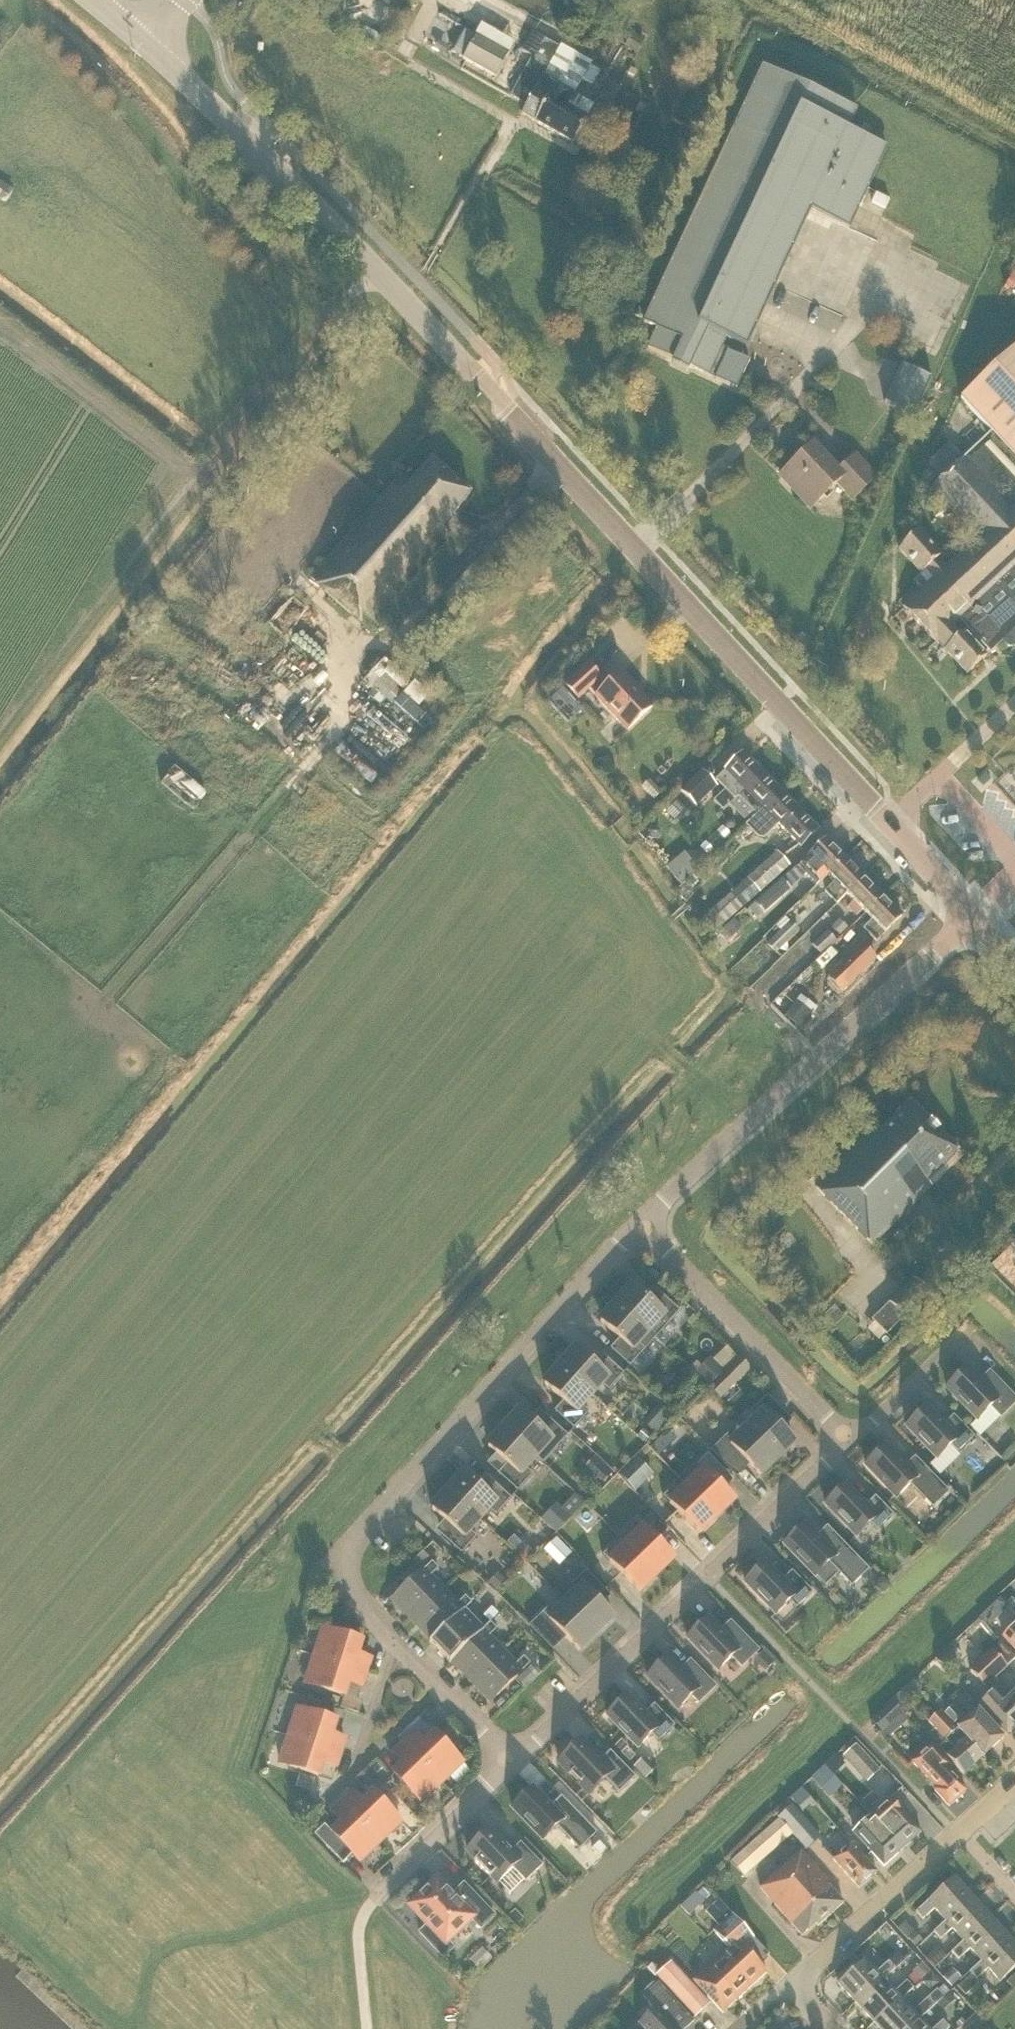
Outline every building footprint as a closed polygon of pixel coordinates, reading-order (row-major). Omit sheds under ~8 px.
[(495,74),(515,40),(504,34),(481,21),(475,32),(464,26),(452,48),(463,54),(462,56),(495,74)] [(504,34),(515,40),(525,47),(523,52),(532,57),(511,96),(527,106),(522,115),(535,122),(574,145),(589,119),(587,118),(595,106),(574,94),(591,64),(560,48),(533,33),(530,39),(509,26),(504,34)] [(634,34),(625,48),(637,55),(646,41),(634,34)] [(649,348),(675,360),(673,363),(688,370),(689,367),(737,389),(750,361),(722,348),(727,337),(747,346),(810,209),(849,227),(867,189),(886,147),(847,129),(856,109),(763,66),(644,323),(658,329),(649,348)] [(961,400),(992,432),(965,458),(1011,507),(1014,504),(1014,349),(961,400)] [(901,365),(885,402),(914,415),(931,379),(901,365)] [(950,444),(929,464),(943,478),(964,458),(950,444)] [(839,472),(813,445),(780,476),(797,493),(796,494),(807,506),(817,497),(820,500),(838,484),(853,500),(877,478),(856,455),(839,472)] [(965,458),(964,458),(943,478),(931,489),(978,538),(945,569),(935,579),(904,608),(936,642),(937,641),(953,626),(960,620),(1014,568),(1014,504),(1011,507),(965,458)] [(403,495),(393,486),(311,579),(369,630),(451,536),(441,528),(470,494),(432,461),(403,495)] [(941,556),(919,532),(899,550),(922,574),(927,570),(935,579),(945,569),(937,560),(941,556)] [(1003,641),(1008,647),(1014,647),(1014,568),(960,620),(991,653),(1003,641)] [(987,656),(965,632),(961,635),(953,626),(937,641),(968,674),(987,656)] [(600,679),(601,678),(589,665),(566,686),(579,699),(589,689),(596,697),(627,731),(653,707),(635,688),(637,687),(623,672),(607,687),(600,679)] [(389,674),(377,687),(423,730),(435,717),(389,674)] [(757,815),(758,815),(781,792),(743,753),(726,770),(726,771),(717,781),(735,799),(738,796),(757,815)] [(682,791),(697,807),(717,787),(702,772),(682,791)] [(781,792),(758,815),(757,815),(758,816),(747,826),(756,836),(761,832),(767,838),(779,825),(801,848),(819,830),(781,792)] [(678,802),(672,808),(679,815),(685,810),(678,802)] [(649,831),(649,836),(653,840),(658,840),(662,837),(662,831),(659,828),(658,828),(653,828),(649,831)] [(829,875),(846,858),(827,839),(810,856),(813,859),(807,865),(816,874),(822,868),(829,875)] [(760,893),(791,867),(779,853),(748,879),(760,893)] [(703,855),(694,863),(700,870),(709,862),(703,855)] [(829,888),(838,897),(844,891),(847,894),(865,877),(846,858),(829,875),(835,882),(829,888)] [(694,875),(678,890),(690,904),(707,889),(694,875)] [(848,907),(857,916),(863,910),(866,914),(883,896),(865,877),(847,894),(854,901),(848,907)] [(783,879),(755,903),(764,913),(765,915),(793,890),(792,889),(783,879)] [(864,929),(877,941),(902,916),(883,896),(866,914),(873,920),(864,929)] [(714,910),(699,924),(711,937),(726,924),(714,910)] [(734,919),(715,936),(723,946),(743,929),(734,919)] [(840,919),(831,928),(840,936),(849,928),(840,919)] [(770,966),(781,956),(777,952),(798,931),(789,922),(757,953),(770,966)] [(836,937),(827,927),(813,941),(821,951),(836,937)] [(863,946),(829,979),(843,993),(876,959),(863,946)] [(796,1001),(785,1016),(808,1032),(818,1017),(796,1001)] [(910,1103),(880,1133),(876,1129),(846,1159),(839,1152),(825,1165),(832,1173),(817,1188),(873,1245),(932,1186),(928,1182),(958,1152),(910,1103)] [(889,1303),(906,1321),(931,1296),(914,1279),(889,1303)] [(665,1329),(680,1312),(660,1294),(651,1304),(632,1287),(616,1305),(648,1333),(658,1322),(665,1329)] [(904,1318),(889,1304),(872,1320),(887,1335),(904,1318)] [(601,1322),(619,1339),(611,1349),(630,1367),(645,1350),(638,1344),(648,1333),(616,1305),(601,1322)] [(609,1391),(624,1374),(604,1357),(595,1366),(576,1349),(560,1367),(592,1395),(602,1385),(609,1391)] [(739,1357),(709,1387),(720,1399),(751,1369),(739,1357)] [(544,1385),(563,1402),(555,1412),(574,1429),(589,1412),(582,1406),(592,1395),(560,1367),(544,1385)] [(1002,1417),(1014,1404),(1014,1398),(994,1376),(984,1386),(968,1369),(948,1388),(978,1420),(992,1407),(1002,1417)] [(689,1388),(676,1404),(683,1410),(696,1394),(689,1388)] [(777,1424),(786,1415),(768,1396),(752,1412),(758,1419),(748,1429),(777,1459),(794,1443),(777,1424)] [(693,1406),(681,1417),(692,1429),(703,1418),(698,1413),(698,1412),(693,1406)] [(927,1408),(907,1427),(938,1459),(951,1446),(958,1453),(975,1437),(954,1415),(944,1425),(927,1408)] [(549,1419),(539,1429),(520,1412),(504,1429),(536,1458),(546,1447),(552,1453),(568,1436),(549,1419)] [(705,1447),(685,1427),(673,1440),(692,1459),(705,1447)] [(518,1492),(531,1477),(533,1475),(526,1469),(536,1458),(504,1429),(488,1447),(507,1464),(498,1474),(518,1492)] [(644,1429),(638,1436),(646,1444),(652,1437),(644,1429)] [(737,1439),(731,1432),(724,1438),(760,1476),(777,1459),(748,1429),(737,1439)] [(663,1433),(649,1446),(662,1459),(675,1445),(663,1433)] [(877,1456),(866,1466),(897,1498),(910,1485),(933,1508),(951,1495),(915,1457),(905,1466),(886,1447),(885,1448),(883,1446),(875,1454),(877,1456)] [(705,1465),(725,1488),(734,1479),(714,1457),(705,1465)] [(633,1489),(650,1473),(636,1458),(619,1475),(633,1489)] [(604,1487),(615,1475),(600,1461),(589,1474),(604,1487)] [(734,1501),(711,1477),(698,1464),(691,1470),(698,1477),(687,1487),(717,1518),(734,1501)] [(489,1510),(496,1516),(512,1499),(492,1481),(483,1491),(464,1474),(448,1492),(480,1520),(489,1510)] [(846,1486),(826,1505),(857,1537),(870,1524),(877,1531),(894,1515),(876,1496),(866,1506),(846,1486)] [(677,1497),(670,1490),(664,1497),(700,1534),(717,1518),(687,1487),(677,1497)] [(442,1537),(462,1554),(477,1537),(470,1531),(480,1520),(448,1492),(432,1509),(451,1527),(442,1537)] [(557,1504),(542,1519),(557,1533),(572,1518),(557,1504)] [(637,1522),(631,1529),(637,1535),(627,1545),(656,1576),(673,1560),(637,1522)] [(541,1547),(555,1532),(548,1525),(534,1540),(541,1547)] [(805,1525),(785,1545),(816,1576),(829,1563),(852,1587),(870,1570),(834,1533),(823,1544),(805,1525)] [(515,1536),(508,1543),(517,1551),(527,1562),(535,1554),(524,1544),(515,1536)] [(557,1538),(545,1550),(560,1566),(573,1554),(557,1538)] [(616,1556),(610,1549),(603,1555),(639,1593),(656,1576),(627,1545),(616,1556)] [(424,1552),(414,1561),(421,1569),(431,1559),(424,1552)] [(412,1620),(442,1590),(430,1577),(439,1569),(432,1562),(393,1600),(412,1620)] [(782,1581),(766,1563),(745,1583),(776,1615),(790,1601),(797,1609),(813,1593),(792,1571),(782,1581)] [(595,1599),(605,1590),(587,1571),(570,1587),(577,1594),(566,1604),(596,1634),(613,1618),(595,1599)] [(497,1573),(487,1584),(495,1591),(505,1580),(497,1573)] [(433,1641),(466,1610),(472,1604),(465,1597),(457,1605),(442,1590),(412,1620),(432,1640),(433,1641)] [(1005,1603),(1010,1608),(1013,1612),(1014,1610),(1014,1600),(1012,1597),(1005,1603)] [(1001,1599),(991,1607),(997,1613),(1003,1614),(1010,1608),(1005,1603),(1001,1599)] [(530,1626),(538,1635),(551,1622),(579,1651),(596,1634),(566,1604),(556,1614),(549,1607),(530,1626)] [(432,1640),(430,1643),(450,1664),(452,1661),(451,1660),(484,1629),(466,1610),(433,1641),(432,1640)] [(758,1651),(735,1627),(725,1636),(708,1619),(688,1638),(718,1670),(732,1657),(742,1667),(758,1651)] [(490,1623),(484,1629),(451,1660),(452,1661),(472,1682),(503,1653),(488,1638),(497,1630),(490,1623)] [(1003,1637),(1014,1650),(1014,1626),(1003,1637)] [(358,1655),(362,1642),(324,1629),(315,1657),(367,1673),(371,1660),(358,1655)] [(1014,1660),(1014,1656),(1002,1642),(992,1651),(984,1643),(972,1654),(980,1662),(971,1671),(985,1687),(1014,1660)] [(503,1653),(472,1682),(491,1702),(530,1664),(524,1657),(515,1666),(503,1653)] [(693,1664),(683,1674),(666,1656),(646,1676),(678,1709),(692,1696),(699,1703),(716,1687),(693,1664)] [(306,1684),(344,1696),(349,1683),(362,1687),(367,1673),(315,1657),(306,1684)] [(533,1664),(517,1679),(526,1689),(542,1674),(533,1664)] [(914,1680),(891,1701),(892,1701),(894,1704),(900,1710),(923,1690),(917,1683),(914,1680)] [(1014,1707),(1014,1681),(1002,1693),(1014,1707)] [(980,1705),(1007,1735),(1014,1728),(1014,1707),(1002,1693),(999,1695),(995,1691),(980,1705)] [(628,1697),(608,1716),(638,1748),(652,1735),(659,1742),(675,1726),(654,1704),(644,1714),(628,1697)] [(928,1699),(927,1697),(913,1710),(927,1725),(929,1722),(954,1749),(947,1756),(963,1775),(983,1757),(957,1729),(956,1729),(943,1715),(928,1699)] [(892,1701),(871,1720),(882,1733),(903,1714),(900,1710),(894,1704),(892,1701)] [(953,1707),(945,1714),(954,1724),(962,1716),(953,1707)] [(332,1735),(336,1722),(298,1709),(289,1736),(341,1753),(345,1740),(332,1735)] [(978,1711),(958,1729),(958,1728),(957,1729),(983,1757),(1003,1739),(978,1711)] [(463,1763),(435,1734),(424,1744),(415,1734),(404,1744),(442,1783),(463,1763)] [(280,1764),(318,1776),(323,1763),(336,1767),(341,1753),(289,1736),(280,1764)] [(601,1760),(582,1741),(559,1763),(590,1795),(606,1779),(619,1793),(636,1777),(611,1751),(601,1760)] [(867,1782),(880,1771),(856,1745),(855,1746),(851,1741),(840,1751),(844,1755),(843,1756),(867,1782)] [(404,1764),(393,1774),(421,1803),(442,1783),(404,1744),(394,1754),(404,1764)] [(932,1781),(938,1787),(935,1791),(949,1806),(966,1792),(945,1769),(949,1766),(930,1746),(912,1762),(931,1782),(932,1781)] [(379,1765),(374,1770),(378,1774),(383,1769),(379,1765)] [(825,1766),(811,1779),(821,1790),(835,1777),(834,1776),(825,1766)] [(369,1767),(356,1779),(364,1788),(377,1776),(369,1767)] [(311,1791),(314,1779),(300,1775),(296,1787),(311,1791)] [(848,1811),(861,1801),(844,1778),(831,1788),(848,1811)] [(523,1798),(513,1808),(543,1840),(557,1827),(580,1850),(597,1833),(562,1796),(551,1807),(533,1789),(532,1790),(529,1788),(521,1796),(523,1798)] [(401,1822),(373,1793),(363,1803),(353,1793),(343,1803),(381,1842),(401,1822)] [(903,1849),(921,1832),(890,1799),(881,1807),(872,1816),(903,1849)] [(333,1813),(342,1823),(332,1833),(325,1825),(315,1835),(343,1864),(346,1860),(350,1864),(356,1858),(360,1862),(381,1842),(343,1803),(333,1813)] [(821,1838),(792,1805),(778,1817),(807,1850),(821,1838)] [(854,1832),(868,1848),(868,1849),(884,1866),(903,1849),(872,1816),(854,1832)] [(731,1862),(744,1877),(791,1834),(779,1820),(731,1862)] [(489,1830),(468,1851),(476,1860),(475,1861),(490,1877),(491,1876),(498,1882),(512,1868),(525,1882),(542,1865),(520,1842),(510,1852),(489,1830)] [(877,1873),(851,1844),(833,1860),(860,1889),(877,1873)] [(760,1888),(803,1936),(816,1924),(818,1926),(843,1903),(828,1886),(831,1884),(801,1852),(760,1888)] [(928,1901),(916,1912),(923,1920),(935,1909),(946,1921),(946,1922),(973,1897),(955,1877),(928,1901)] [(495,1916),(471,1891),(458,1903),(437,1881),(411,1906),(429,1924),(420,1933),(444,1958),(454,1948),(447,1941),(471,1918),(481,1929),(495,1916)] [(973,1897),(946,1922),(946,1921),(934,1932),(941,1940),(953,1929),(964,1941),(964,1942),(991,1917),(973,1897)] [(719,1927),(718,1928),(713,1932),(729,1949),(723,1954),(752,1986),(767,1972),(758,1963),(769,1954),(718,1900),(705,1912),(719,1927)] [(958,1960),(971,1949),(982,1961),(982,1962),(1009,1937),(991,1917),(964,1942),(964,1941),(952,1952),(958,1960)] [(915,1933),(908,1939),(916,1947),(923,1940),(915,1933)] [(1009,1937),(982,1962),(982,1961),(970,1972),(976,1980),(989,1969),(1000,1982),(1014,1968),(1014,1944),(1009,1937)] [(938,1948),(925,1959),(934,1969),(946,1958),(938,1948)] [(898,1953),(889,1962),(895,1968),(904,1960),(898,1953)] [(723,2013),(752,1986),(723,1954),(694,1981),(723,2013)] [(883,1980),(895,1969),(895,1968),(889,1962),(877,1973),(864,1959),(838,1984),(856,2004),(883,1980)] [(657,1976),(676,1996),(690,1984),(671,1963),(661,1973),(657,1976)] [(923,1963),(912,1972),(914,1973),(921,1981),(931,1972),(923,1963)] [(653,1964),(648,1969),(656,1977),(657,1976),(661,1973),(653,1964)] [(953,1969),(943,1978),(952,1987),(962,1979),(953,1969)] [(932,1974),(923,1983),(931,1992),(940,1983),(932,1974)] [(1006,1982),(1013,1990),(1014,1988),(1014,1975),(1006,1982)] [(901,2000),(914,1989),(907,1981),(895,1992),(883,1980),(856,2004),(875,2024),(901,1999),(901,2000)] [(642,1997),(654,2009),(638,2023),(644,2028),(686,2028),(694,2022),(658,1983),(642,1997)] [(970,1991),(962,1983),(958,1987),(965,1995),(970,1991)] [(709,2004),(690,1984),(676,1996),(695,2017),(709,2004)] [(920,2020),(944,1997),(937,1990),(913,2012),(901,2000),(901,1999),(875,2024),(880,2028),(909,2028),(919,2019),(920,2020)] [(950,1993),(938,2004),(945,2011),(957,1999),(950,1993)] [(920,2020),(919,2019),(909,2028),(928,2028),(920,2020)] [(950,2028),(943,2021),(934,2028),(949,2028),(950,2028)]
